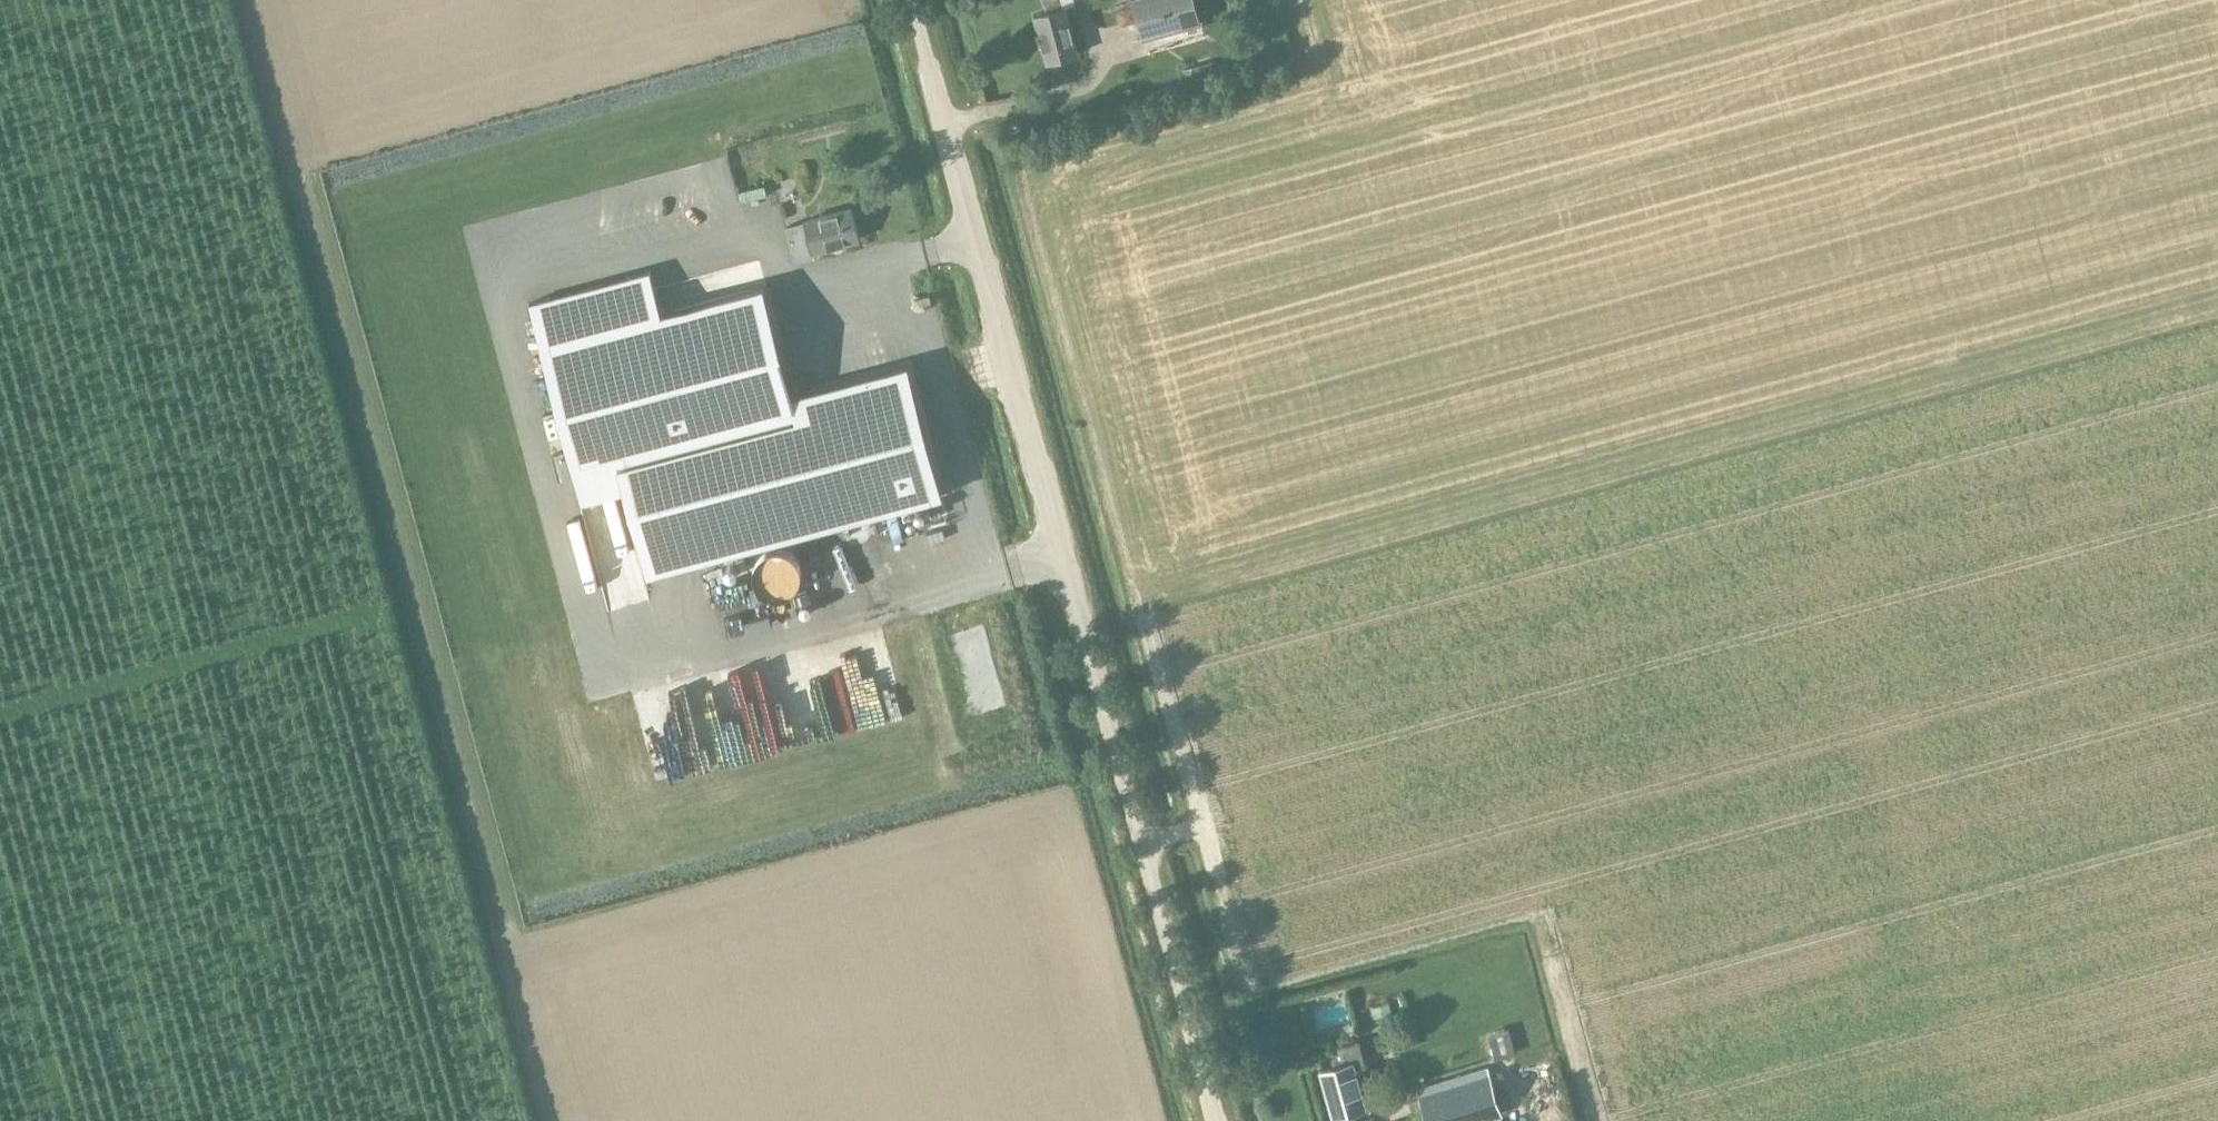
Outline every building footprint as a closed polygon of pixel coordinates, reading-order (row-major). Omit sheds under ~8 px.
[(1076,54),(1063,6),(1061,0),(1042,0),(1045,11),(1033,14),(1046,62),(1076,54)] [(1199,22),(1193,0),(1131,0),(1141,37),(1199,22)] [(761,183),(737,187),(743,227),(768,223),(761,183)] [(841,242),(858,237),(850,207),(802,220),(785,225),(794,261),(813,256),(811,250),(830,245),(832,250),(836,252),(842,250),(843,246),(841,242)] [(650,271),(529,303),(568,450),(551,454),(558,480),(574,476),(578,489),(621,478),(646,574),(942,495),(907,365),(792,396),(763,287),(661,314),(650,271)] [(919,304),(930,301),(928,294),(917,297),(919,304)] [(752,570),(752,574),(752,578),(754,583),(756,586),(759,589),(763,592),(767,594),(771,595),(776,595),(780,594),(784,593),(788,590),(791,587),(794,584),(796,580),(797,575),(797,571),(796,567),(794,563),(792,559),(789,556),(785,554),(781,552),(777,551),(773,551),(768,552),(764,553),(761,555),(757,558),(755,562),(753,566),(752,570)] [(774,619),(791,611),(784,594),(767,602),(774,619)] [(952,644),(974,732),(1012,722),(990,634),(952,644)] [(845,638),(830,642),(842,689),(857,685),(845,638)] [(806,649),(795,653),(806,691),(817,687),(806,649)] [(730,709),(734,731),(784,721),(772,661),(734,669),(741,707),(730,709)] [(689,682),(676,684),(680,719),(693,718),(689,682)] [(1332,1065),(1320,1068),(1334,1117),(1350,1113),(1364,1109),(1355,1079),(1366,1076),(1356,1041),(1327,1049),(1332,1065)] [(1420,1097),(1427,1120),(1468,1120),(1500,1111),(1489,1076),(1420,1097)] [(1388,1120),(1412,1120),(1408,1112),(1387,1119),(1388,1120)]
